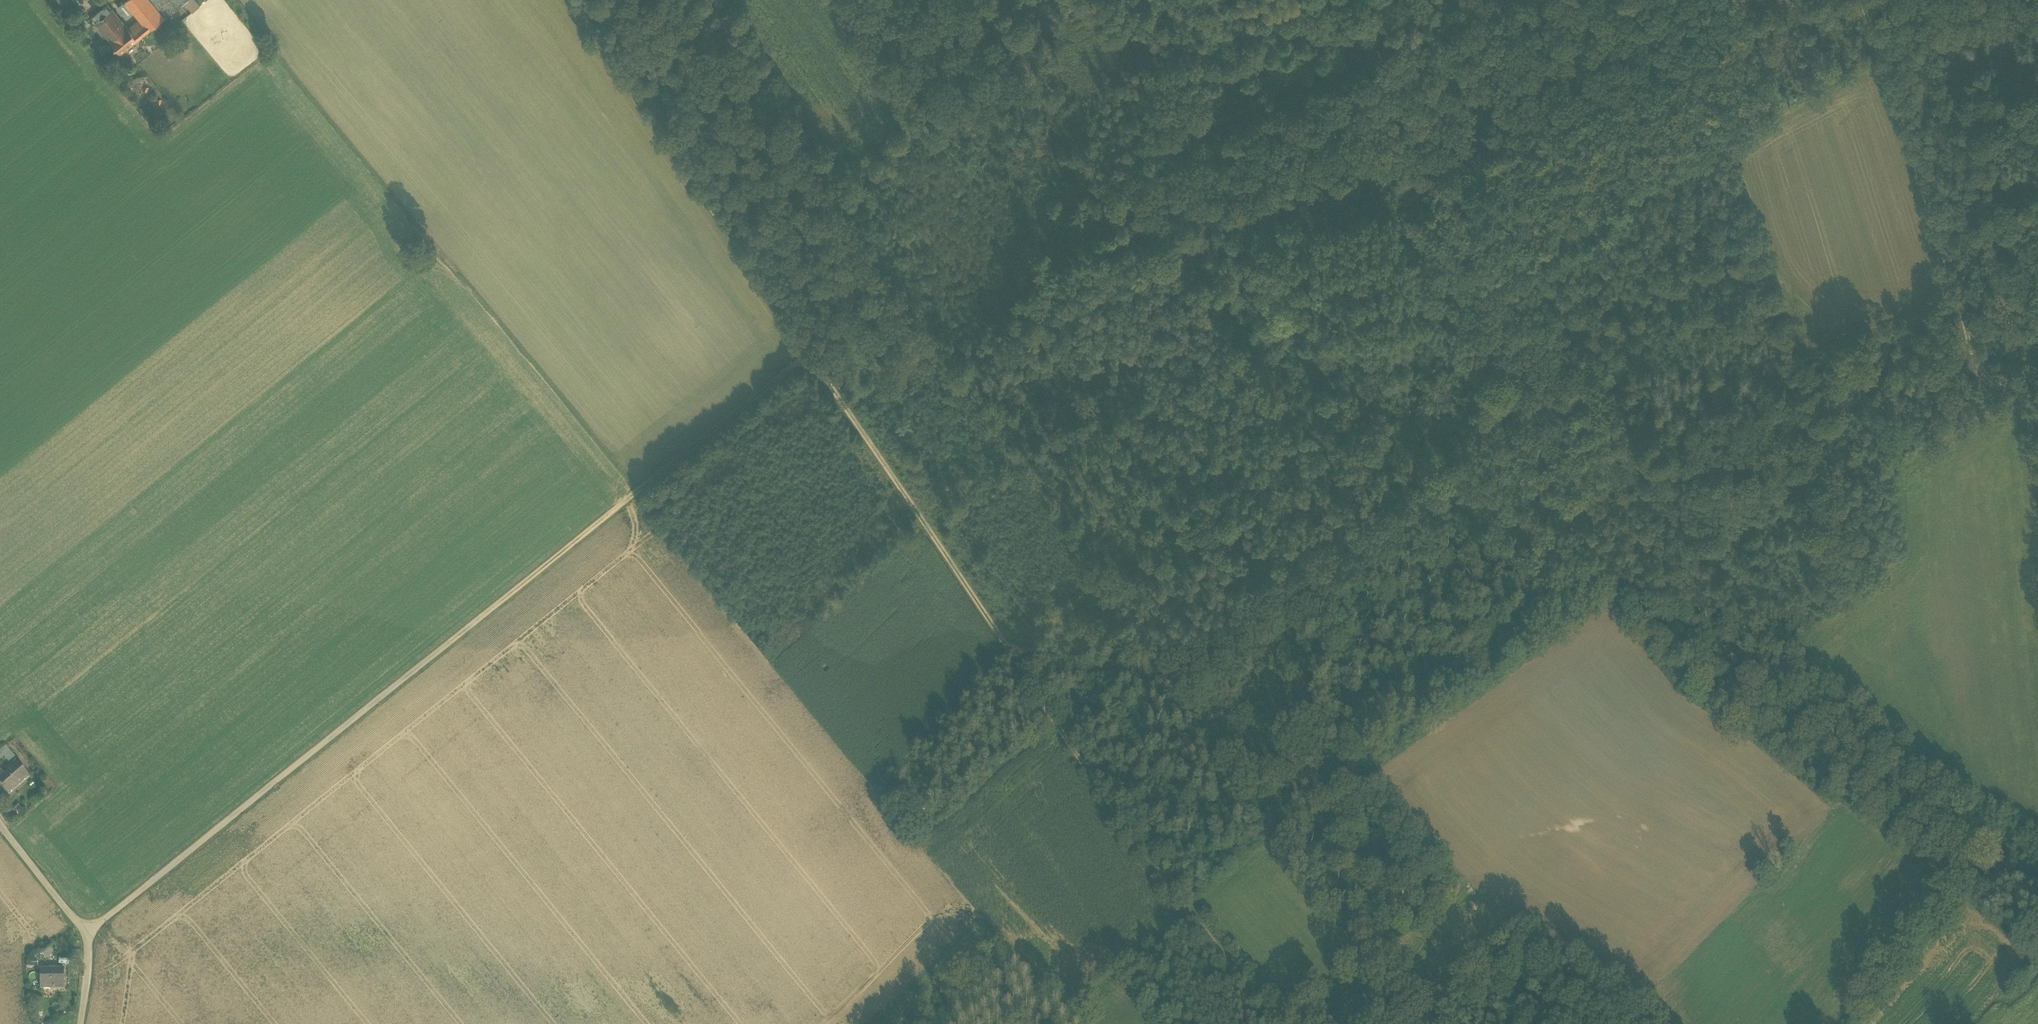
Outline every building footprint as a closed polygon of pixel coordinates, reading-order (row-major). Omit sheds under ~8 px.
[(57,10),(69,2),(67,0),(50,0),(57,10)] [(124,2),(143,25),(149,31),(186,0),(126,0),(124,2)] [(107,4),(91,18),(97,25),(94,27),(97,31),(99,29),(120,54),(149,31),(143,25),(136,31),(134,29),(131,32),(107,4)] [(0,751),(0,752),(0,760),(4,756),(9,762),(14,757),(6,747),(0,751)] [(9,795),(29,777),(19,765),(6,777),(0,770),(0,785),(9,795)] [(65,970),(40,970),(40,990),(65,990),(65,970)]
